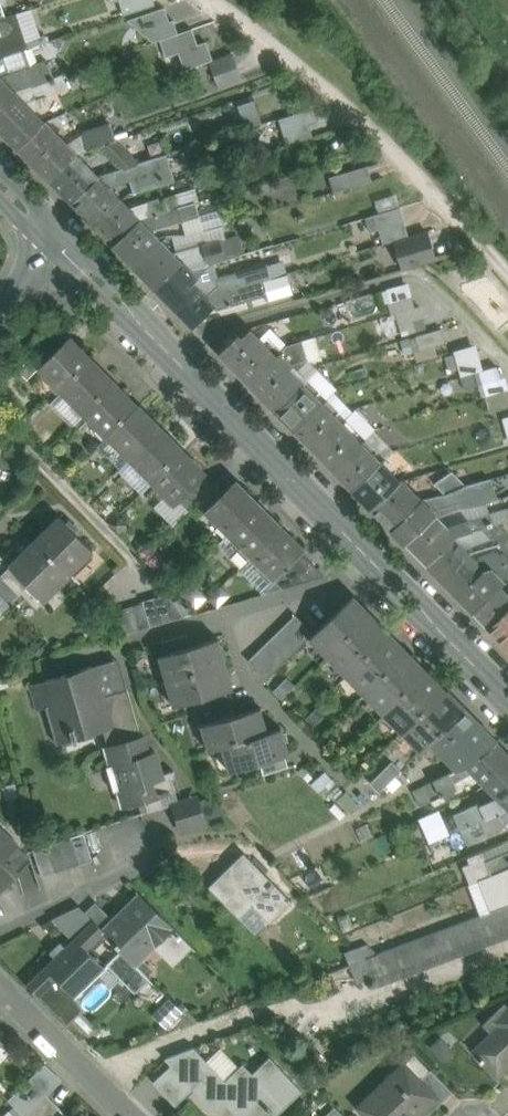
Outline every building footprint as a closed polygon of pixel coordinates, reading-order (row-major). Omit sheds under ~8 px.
[(164,8),(127,21),(152,43),(160,40),(178,34),(173,21),(169,22),(164,8)] [(22,31),(16,14),(0,19),(0,29),(2,36),(0,37),(0,42),(1,44),(7,42),(5,37),(22,31)] [(178,34),(160,40),(166,58),(178,53),(184,71),(212,60),(206,42),(197,45),(192,29),(178,34)] [(3,57),(22,50),(28,48),(22,31),(5,37),(7,42),(1,44),(0,44),(0,58),(3,57)] [(22,50),(3,57),(9,74),(28,67),(22,50)] [(48,60),(29,67),(35,84),(54,77),(48,60)] [(9,74),(1,77),(15,91),(35,84),(29,67),(28,67),(9,74)] [(35,84),(15,91),(27,103),(68,89),(63,74),(54,77),(35,84)] [(0,76),(0,106),(15,91),(1,77),(0,76)] [(0,106),(0,131),(17,148),(44,121),(27,103),(15,91),(0,106)] [(314,110),(279,120),(287,145),(312,138),(308,125),(318,122),(314,110)] [(68,146),(44,121),(17,148),(48,180),(75,153),(69,146),(68,146)] [(110,125),(75,135),(69,146),(75,153),(99,145),(115,140),(110,125)] [(138,163),(115,140),(99,145),(121,168),(139,164),(138,163)] [(98,176),(75,153),(48,180),(72,204),(98,176)] [(121,168),(98,176),(72,204),(92,224),(118,196),(109,187),(129,181),(131,188),(139,187),(174,177),(166,154),(138,163),(139,164),(121,168)] [(367,167),(329,177),(333,192),(371,182),(367,167)] [(118,196),(92,224),(113,245),(139,218),(118,196)] [(164,198),(146,203),(146,209),(142,210),(146,216),(147,217),(163,212),(168,210),(164,198)] [(195,202),(168,210),(163,212),(147,217),(146,216),(139,218),(113,245),(133,266),(159,239),(149,229),(175,222),(175,223),(199,216),(195,202)] [(400,207),(366,218),(370,232),(379,229),(404,221),(400,207)] [(404,221),(379,229),(383,244),(395,241),(408,236),(404,221)] [(220,226),(185,235),(159,239),(182,262),(182,261),(191,270),(212,264),(245,254),(239,235),(224,239),(220,226)] [(408,236),(395,241),(403,270),(435,260),(426,231),(408,236)] [(159,239),(133,266),(155,288),(182,262),(159,239)] [(270,278),(267,265),(235,274),(216,279),(212,264),(191,270),(182,261),(182,262),(155,288),(176,310),(197,289),(199,289),(206,297),(216,287),(238,287),(239,287),(270,278)] [(270,278),(239,287),(243,302),(265,296),(267,302),(293,294),(287,273),(270,278)] [(199,289),(197,289),(176,310),(192,327),(213,306),(217,310),(243,302),(239,287),(238,287),(231,290),(216,287),(206,297),(199,289)] [(411,296),(388,303),(392,315),(396,314),(415,308),(411,296)] [(415,308),(396,314),(402,336),(426,329),(419,307),(415,308)] [(238,334),(218,353),(248,384),(277,356),(250,329),(241,338),(238,334)] [(442,329),(416,337),(420,350),(445,342),(442,329)] [(69,337),(39,367),(62,390),(92,360),(69,337)] [(302,341),(288,345),(277,356),(294,374),(308,361),(302,341)] [(456,373),(477,368),(486,409),(507,404),(498,362),(478,367),(473,342),(450,347),(456,373)] [(294,374),(277,356),(248,384),(275,411),(303,383),(294,374)] [(92,360),(62,390),(84,413),(115,383),(92,360)] [(115,383),(84,413),(107,436),(109,434),(138,405),(115,383)] [(322,403),(303,383),(275,411),(294,431),(322,403)] [(322,403),(294,431),(314,450),(342,423),(322,403)] [(138,405),(109,434),(131,457),(161,427),(139,404),(138,405)] [(342,423),(314,450),(333,470),(361,442),(374,429),(355,410),(342,423)] [(498,415),(506,441),(507,441),(507,412),(498,415)] [(161,427),(131,457),(154,480),(184,450),(161,427)] [(361,442),(333,470),(352,490),(380,462),(361,442)] [(184,450),(154,480),(177,503),(179,500),(205,475),(207,473),(184,450)] [(400,482),(380,462),(352,490),(372,509),(400,482)] [(435,483),(445,494),(446,495),(466,486),(465,486),(452,472),(441,479),(435,483)] [(205,475),(179,500),(188,509),(197,501),(214,484),(205,475)] [(214,484),(197,501),(207,511),(233,484),(223,475),(214,484)] [(489,479),(465,486),(466,486),(446,495),(445,494),(422,501),(437,516),(460,508),(484,504),(483,503),(496,499),(489,479)] [(422,501),(402,480),(400,482),(372,509),(392,530),(422,501)] [(233,484),(207,511),(229,533),(258,504),(236,481),(233,484)] [(422,501),(392,530),(408,546),(438,517),(437,516),(422,501)] [(281,526),(258,504),(229,533),(251,556),(281,526)] [(489,513),(492,525),(497,524),(507,521),(507,508),(489,513)] [(489,513),(448,527),(438,517),(408,546),(426,565),(456,536),(481,528),(492,525),(489,513)] [(94,550),(60,516),(34,541),(68,576),(94,550)] [(497,524),(492,525),(481,528),(490,537),(497,545),(507,541),(507,535),(497,524)] [(304,550),(281,526),(251,556),(274,581),(303,551),(304,550)] [(456,536),(426,565),(440,579),(469,554),(463,547),(490,537),(481,528),(456,536)] [(34,541),(9,566),(28,586),(45,602),(46,601),(42,597),(52,587),(57,591),(70,578),(68,576),(34,541)] [(497,545),(505,553),(507,556),(507,541),(497,545)] [(326,575),(303,551),(274,581),(281,588),(287,587),(326,575)] [(469,554),(440,579),(456,595),(484,570),(507,562),(507,556),(505,553),(500,554),(494,552),(480,556),(477,562),(469,554)] [(456,595),(472,612),(500,585),(495,580),(507,575),(507,562),(484,570),(456,595)] [(28,586),(9,567),(0,576),(19,595),(28,586)] [(506,592),(500,585),(472,612),(488,627),(507,608),(507,591),(506,592)] [(353,595),(314,634),(333,652),(372,615),(353,595)] [(143,603),(131,606),(138,630),(150,626),(143,603)] [(131,606),(119,610),(126,633),(138,630),(131,606)] [(488,627),(507,648),(507,608),(488,627)] [(119,610),(107,613),(114,637),(126,633),(119,610)] [(314,634),(295,614),(286,624),(305,643),(314,634)] [(372,615),(333,652),(352,671),(390,633),(372,615)] [(305,643),(286,624),(276,633),(295,652),(305,643)] [(295,652),(276,633),(267,642),(286,662),(295,652)] [(390,633),(352,671),(370,690),(409,652),(390,633)] [(189,634),(163,641),(167,654),(192,646),(189,634)] [(167,654),(159,656),(166,681),(225,664),(218,639),(192,646),(167,654)] [(286,662),(267,642),(257,651),(276,671),(286,662)] [(257,651),(248,661),(267,680),(276,671),(257,651)] [(409,652),(370,690),(389,709),(428,671),(409,652)] [(118,659),(92,667),(100,697),(127,689),(118,659)] [(225,664),(166,681),(174,707),(201,699),(226,691),(233,689),(225,664)] [(127,689),(100,697),(92,667),(45,681),(45,683),(33,687),(40,709),(52,706),(58,724),(51,726),(57,744),(73,739),(74,742),(78,741),(75,731),(101,723),(108,747),(109,748),(141,738),(141,737),(127,689)] [(428,671),(389,709),(407,728),(446,690),(428,671)] [(407,728),(403,733),(421,751),(432,741),(465,710),(446,690),(407,728)] [(226,691),(201,699),(204,711),(230,703),(226,691)] [(230,703),(204,711),(208,723),(233,716),(230,703)] [(208,723),(202,725),(209,750),(222,746),(268,733),(260,708),(233,716),(208,723)] [(497,742),(465,710),(432,741),(459,768),(460,769),(465,766),(497,742)] [(268,733),(222,746),(230,772),(259,763),(285,755),(289,754),(281,729),(268,733)] [(141,738),(109,748),(108,747),(105,748),(110,767),(97,771),(104,793),(117,789),(122,806),(145,800),(175,791),(170,775),(174,773),(174,771),(162,774),(155,752),(149,754),(144,736),(141,737),(141,738)] [(465,766),(460,769),(459,768),(450,773),(455,781),(472,773),(485,786),(507,767),(507,752),(497,741),(497,742),(465,766)] [(285,755),(259,763),(263,775),(288,767),(285,755)] [(392,761),(370,782),(380,792),(401,770),(392,761)] [(485,786),(501,802),(497,805),(492,802),(481,807),(486,818),(507,809),(507,808),(507,767),(485,786)] [(455,781),(450,773),(412,791),(420,807),(458,788),(455,781)] [(175,791),(145,800),(148,812),(178,803),(175,791)] [(199,797),(172,805),(180,832),(207,823),(206,820),(203,821),(197,801),(200,801),(199,797)] [(226,814),(212,797),(200,801),(206,820),(226,814)] [(463,811),(470,826),(479,822),(486,818),(481,807),(479,803),(463,811)] [(507,809),(486,818),(479,822),(486,834),(505,825),(504,821),(507,820),(507,808),(507,809)] [(437,809),(416,814),(423,840),(444,834),(437,809)] [(463,811),(455,814),(461,830),(470,826),(463,811)] [(486,834),(479,822),(470,826),(461,830),(469,846),(488,837),(486,834)] [(0,827),(0,887),(17,870),(5,858),(18,845),(0,827)] [(83,833),(71,837),(80,865),(92,861),(83,833)] [(71,837),(58,842),(67,869),(80,865),(71,837)] [(467,857),(470,863),(463,866),(470,884),(479,880),(492,875),(485,860),(507,851),(507,840),(467,857)] [(67,869),(58,842),(45,846),(55,873),(67,869)] [(55,873),(45,846),(33,850),(42,877),(55,873)] [(485,860),(492,875),(507,869),(507,851),(485,860)] [(231,866),(210,888),(240,918),(256,902),(274,919),(292,901),(249,858),(236,871),(231,866)] [(492,875),(479,880),(490,907),(507,899),(507,869),(492,875)] [(142,896),(129,909),(128,909),(104,933),(122,951),(132,962),(155,939),(174,958),(189,943),(142,896)] [(368,958),(377,987),(507,938),(507,905),(368,958)] [(39,997),(58,979),(76,997),(105,968),(87,950),(104,932),(93,921),(28,986),(39,997)] [(132,962),(122,951),(108,965),(135,992),(149,978),(132,962)] [(58,979),(39,997),(67,1027),(85,1009),(76,997),(58,979)] [(494,1021),(498,1025),(471,1052),(478,1060),(477,1061),(482,1065),(482,1064),(496,1078),(507,1067),(507,1008),(494,1021)] [(224,1082),(192,1048),(162,1060),(169,1067),(191,1090),(203,1103),(224,1082)] [(252,1075),(243,1065),(224,1082),(203,1103),(212,1113),(222,1104),(233,1115),(263,1115),(267,1113),(268,1114),(270,1112),(274,1115),(275,1115),(302,1091),(270,1057),(252,1075)] [(33,1081),(46,1095),(62,1080),(46,1063),(19,1088),(22,1091),(33,1081)] [(369,1095),(382,1108),(374,1115),(419,1115),(437,1099),(419,1080),(403,1063),(369,1095)] [(191,1090),(169,1067),(153,1083),(175,1105),(191,1090)] [(448,1088),(430,1069),(419,1080),(437,1099),(448,1088)] [(10,1103),(23,1115),(24,1115),(46,1095),(33,1081),(22,1091),(10,1103)] [(24,1115),(50,1115),(59,1108),(46,1095),(24,1115)] [(335,1106),(324,1115),(344,1115),(335,1106)]
